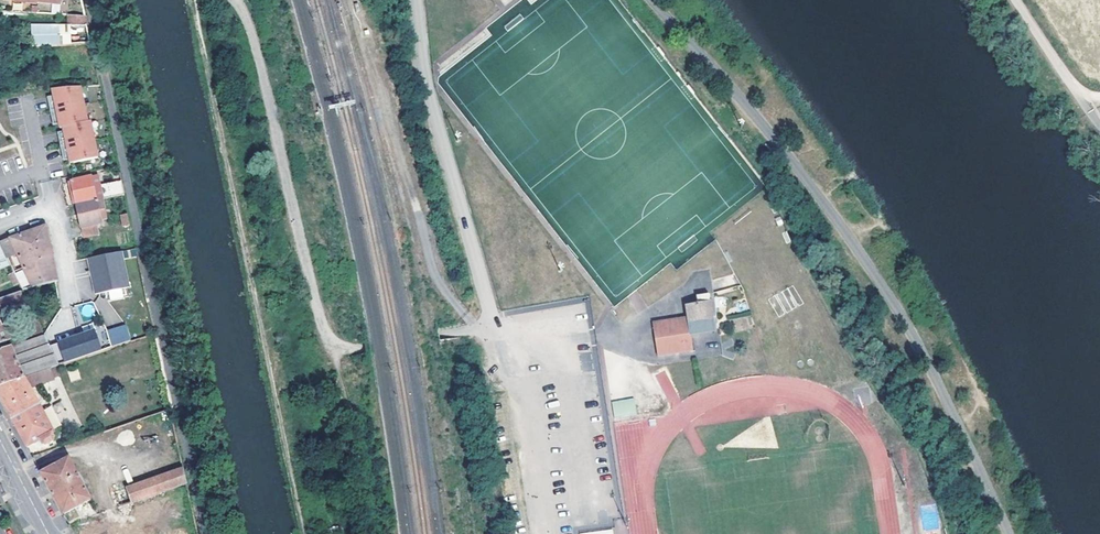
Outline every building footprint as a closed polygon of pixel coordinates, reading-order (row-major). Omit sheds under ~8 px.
[(69,26),(88,25),(86,16),(69,15),(69,26)] [(68,45),(67,23),(31,24),(31,46),(68,45)] [(86,104),(82,87),(53,89),(56,100),(49,101),(52,111),(54,121),(60,120),(62,128),(65,128),(66,135),(60,137),(62,147),(64,157),(71,155),(72,163),(100,157),(96,139),(92,121),(90,122),(86,104)] [(77,204),(104,198),(99,174),(71,180),(77,204)] [(121,179),(102,184),(105,198),(124,193),(121,179)] [(98,224),(103,222),(100,210),(107,208),(104,198),(77,204),(84,237),(100,234),(98,224)] [(132,226),(130,215),(124,216),(127,227),(132,226)] [(1,242),(12,266),(24,291),(57,282),(58,281),(49,227),(46,226),(18,236),(1,242)] [(12,266),(1,242),(0,242),(0,270),(12,266)] [(90,259),(97,294),(131,287),(124,252),(90,259)] [(27,308),(21,292),(0,299),(0,317),(27,308)] [(692,333),(715,329),(713,318),(710,296),(701,297),(702,304),(687,306),(689,317),(654,322),(659,355),(694,350),(692,333)] [(79,320),(99,314),(95,301),(76,307),(79,320)] [(736,329),(753,326),(751,316),(734,319),(736,329)] [(12,339),(7,326),(3,327),(0,320),(0,345),(12,339)] [(111,345),(131,340),(126,324),(106,329),(111,345)] [(35,339),(45,335),(42,327),(27,332),(28,338),(34,336),(35,339)] [(61,344),(68,363),(105,350),(98,331),(61,344)] [(52,369),(62,365),(46,335),(45,335),(35,339),(0,351),(0,387),(52,369)] [(0,387),(0,394),(4,402),(14,420),(19,429),(26,442),(29,447),(42,441),(44,443),(48,445),(54,441),(55,438),(53,434),(55,433),(31,388),(57,379),(52,369),(0,387)] [(612,400),(614,419),(636,417),(635,398),(612,400)] [(93,499),(71,458),(43,473),(65,515),(93,499)] [(122,506),(189,483),(185,468),(118,494),(122,506)]
